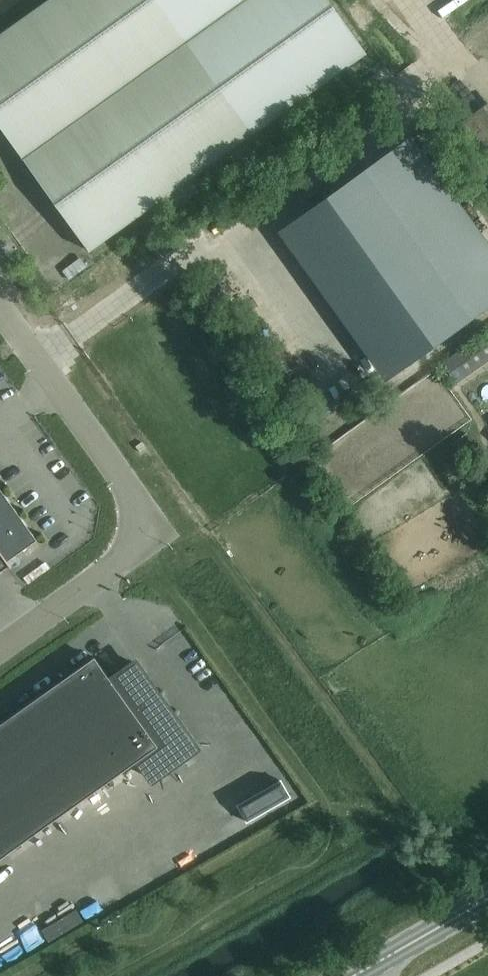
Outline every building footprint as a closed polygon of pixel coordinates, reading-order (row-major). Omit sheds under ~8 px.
[(243,0),(46,0),(0,33),(0,126),(23,157),(243,0)] [(23,157),(89,251),(366,53),(329,0),(243,0),(23,157)] [(487,303),(487,254),(406,139),(292,221),(397,368),(487,303)] [(456,361),(468,378),(487,363),(487,338),(456,361)] [(9,565),(11,567),(12,566),(7,560),(37,539),(0,488),(0,572),(9,565)] [(138,760),(139,759),(152,779),(196,748),(135,663),(111,680),(94,657),(0,724),(0,858),(138,760)]
